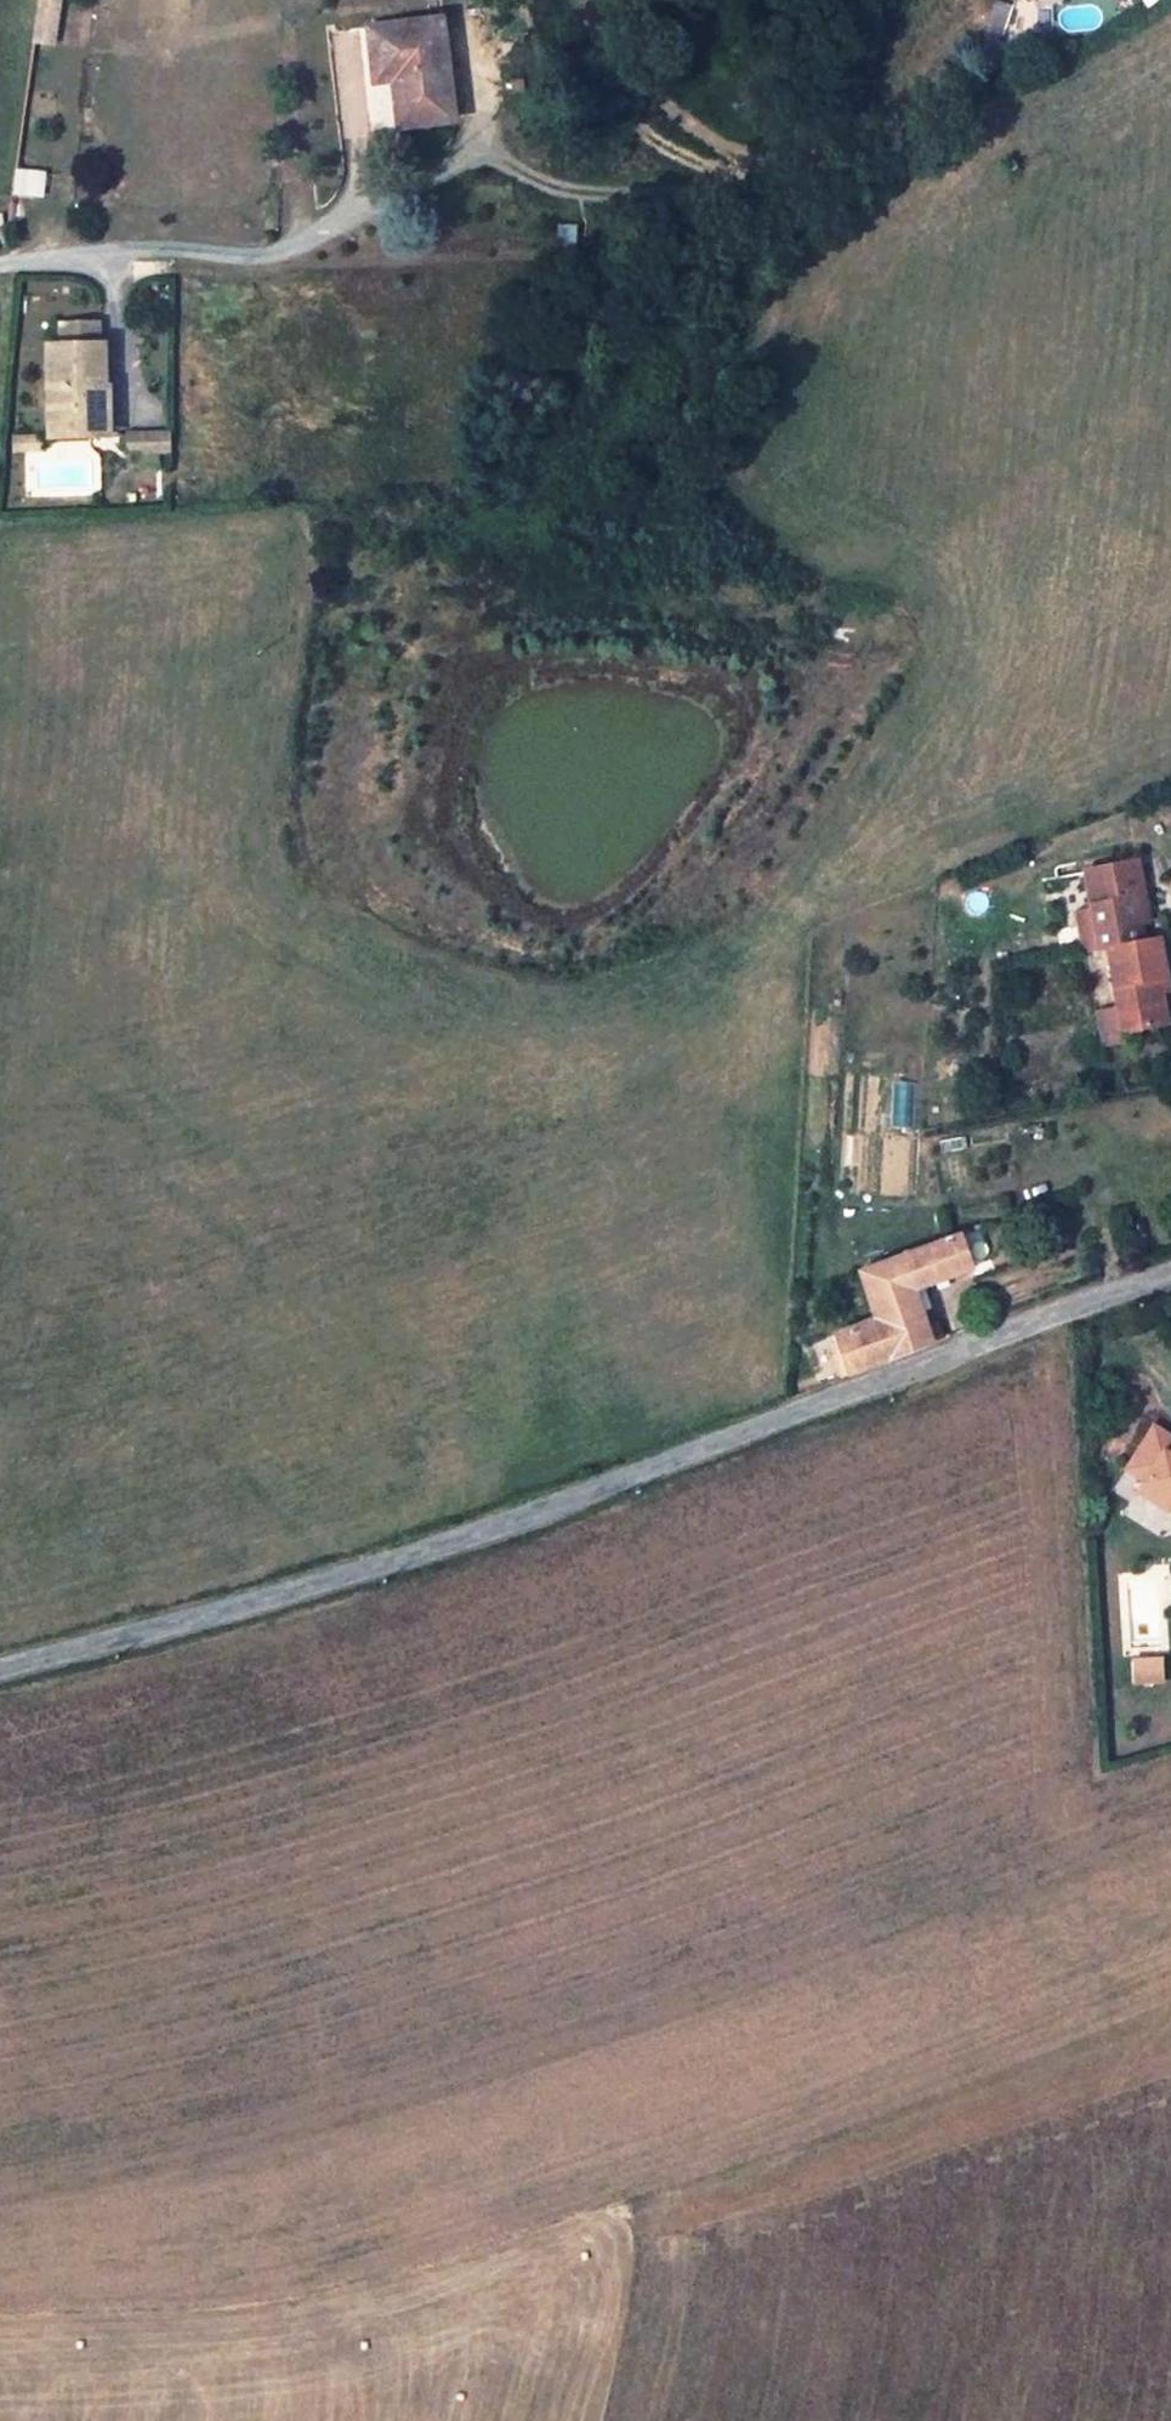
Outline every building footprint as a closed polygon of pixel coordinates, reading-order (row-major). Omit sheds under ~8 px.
[(36,39),(56,41),(60,0),(40,0),(36,39)] [(1013,6),(995,0),(993,0),(975,58),(995,64),(1013,6)] [(802,9),(787,8),(784,18),(801,20),(802,9)] [(454,123),(450,93),(414,99),(406,56),(438,51),(435,20),(366,29),(370,68),(389,65),(390,83),(396,130),(454,123)] [(445,50),(438,51),(406,56),(414,99),(450,93),(445,50)] [(389,65),(370,68),(372,86),(390,83),(389,65)] [(557,223),(556,250),(577,250),(578,223),(557,223)] [(539,316),(553,316),(553,300),(539,300),(539,316)] [(97,324),(59,325),(60,346),(45,346),(47,439),(95,438),(93,388),(104,388),(102,344),(97,344),(97,324)] [(108,388),(104,388),(93,388),(95,438),(109,438),(108,388)] [(167,454),(168,433),(127,434),(128,455),(167,454)] [(28,439),(13,439),(12,453),(28,453),(28,439)] [(42,440),(28,439),(28,453),(42,453),(42,440)] [(1131,864),(1081,874),(1098,953),(1105,951),(1117,1010),(1096,1014),(1102,1048),(1123,1043),(1122,1035),(1165,1026),(1160,995),(1157,983),(1164,982),(1156,941),(1139,944),(1132,912),(1129,900),(1138,898),(1131,864)] [(1141,910),(1138,898),(1129,900),(1132,912),(1141,910)] [(1167,993),(1164,982),(1157,983),(1160,995),(1167,993)] [(912,1293),(972,1271),(960,1237),(857,1275),(874,1322),(833,1338),(835,1344),(848,1377),(944,1341),(938,1324),(925,1329),(912,1293)] [(840,1380),(848,1377),(835,1344),(827,1347),(840,1380)] [(1156,1426),(1128,1469),(1146,1481),(1138,1492),(1167,1511),(1170,1510),(1170,1436),(1156,1426)] [(1167,1684),(1165,1658),(1132,1659),(1134,1686),(1167,1684)]
